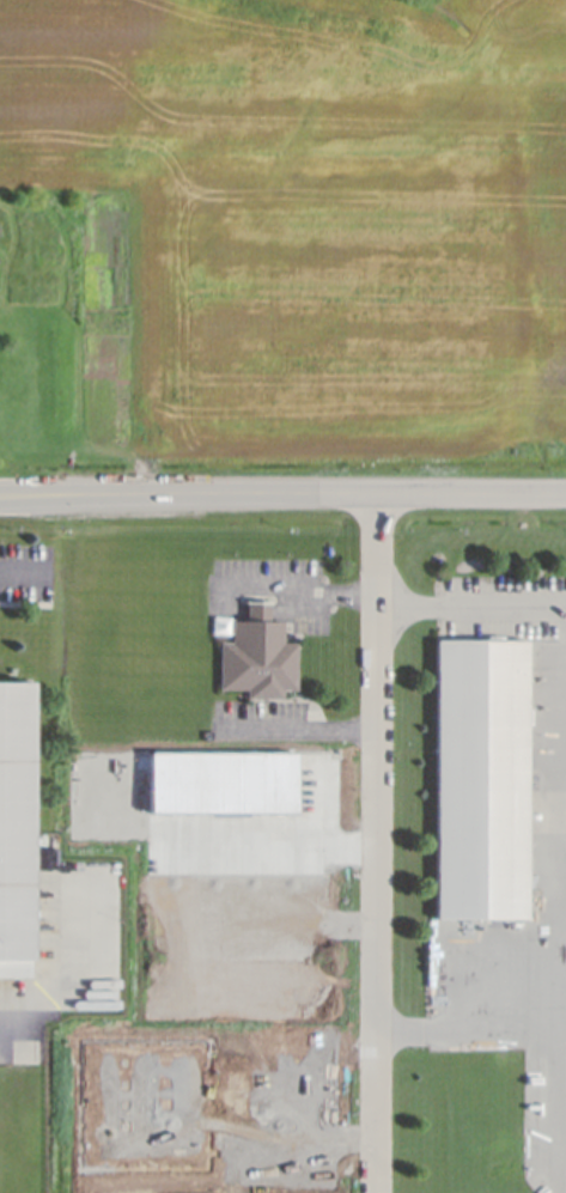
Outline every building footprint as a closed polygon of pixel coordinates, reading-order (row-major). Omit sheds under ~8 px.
[(220,641),(232,641),(232,621),(247,621),(247,601),(269,602),(269,621),(284,621),(284,643),(297,643),(297,690),(282,689),(282,699),(247,699),(247,689),(220,689),(220,641)] [(437,641),(528,641),(528,920),(437,920),(437,641)] [(31,979),(0,979),(0,683),(32,683),(31,979)]
